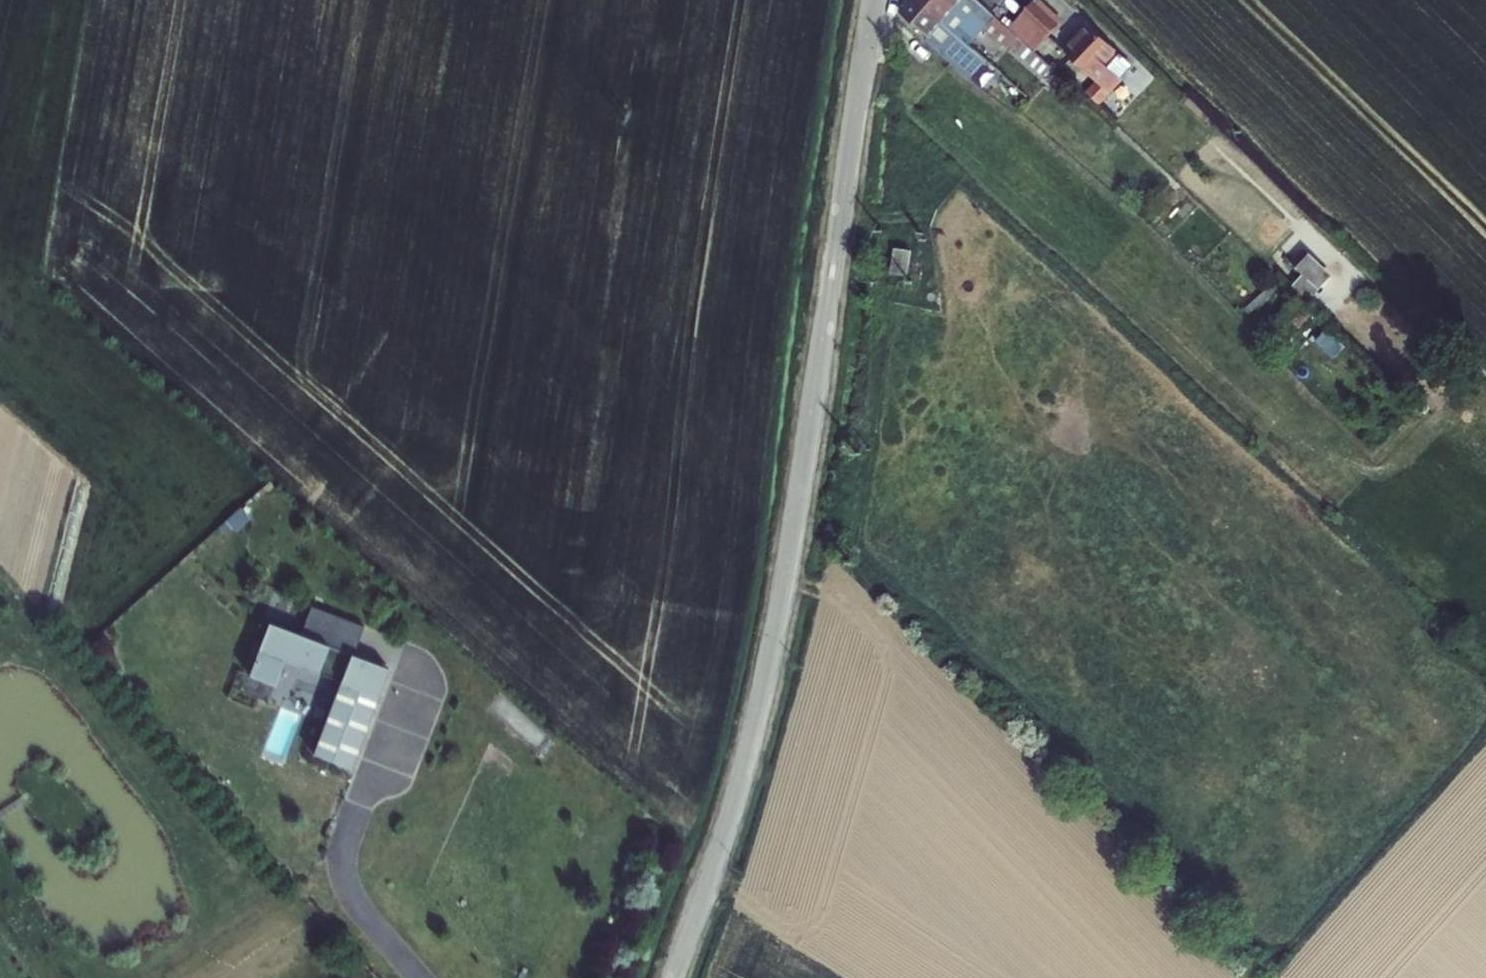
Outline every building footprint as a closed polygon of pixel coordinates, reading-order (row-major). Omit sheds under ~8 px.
[(917,0),(912,0),(900,13),(929,38),(928,39),(950,57),(972,77),(987,60),(969,46),(917,0)] [(947,0),(917,0),(969,46),(982,32),(972,23),(947,0)] [(976,0),(947,0),(972,23),(982,32),(989,23),(998,31),(1003,24),(976,0)] [(1062,25),(1036,1),(1024,14),(1050,38),(1062,25)] [(1024,14),(1009,30),(1025,44),(1035,53),(1050,38),(1024,14)] [(1133,66),(1089,25),(1064,51),(1099,84),(1089,95),(1098,104),(1121,80),(1133,66)] [(1025,44),(1018,53),(1044,77),(1052,68),(1035,53),(1025,44)] [(904,250),(906,238),(899,237),(893,274),(908,276),(911,251),(904,250)] [(1331,279),(1305,256),(1293,267),(1303,276),(1319,290),(1331,279)] [(1319,290),(1303,276),(1294,287),(1310,301),(1319,290)] [(269,627),(251,680),(274,690),(285,665),(342,684),(312,759),(355,773),(393,671),(269,627)]
